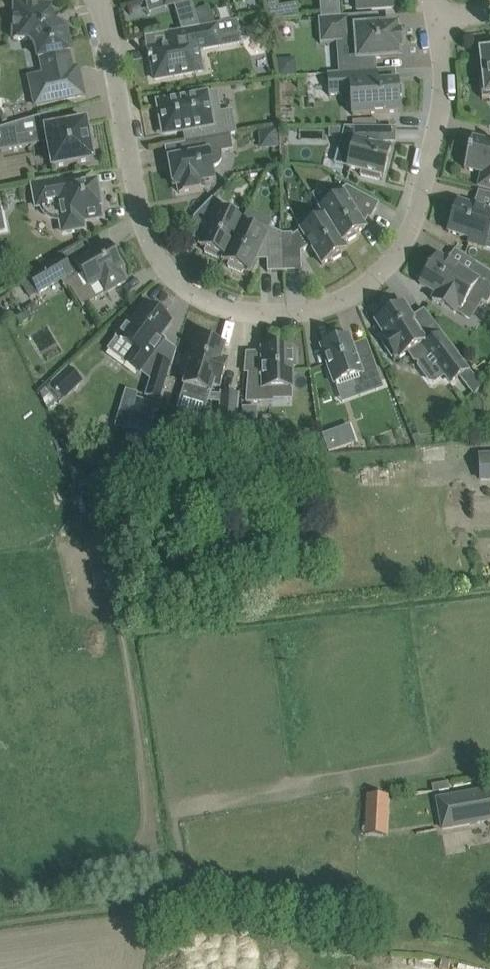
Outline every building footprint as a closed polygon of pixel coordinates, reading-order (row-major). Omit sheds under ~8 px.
[(165,7),(173,5),(181,30),(199,27),(195,13),(191,0),(162,0),(165,7)] [(277,0),(266,0),(269,18),(279,17),(278,6),(277,0)] [(340,17),(340,0),(319,0),(320,18),(340,17)] [(373,9),(393,7),(392,0),(356,0),(356,10),(373,9)] [(40,4),(37,1),(32,1),(28,1),(24,3),(24,5),(15,5),(13,40),(29,40),(35,47),(37,52),(37,56),(38,59),(42,76),(31,78),(29,78),(29,81),(32,91),(35,106),(63,100),(76,97),(77,97),(81,96),(83,95),(82,94),(79,79),(79,78),(78,74),(78,73),(77,69),(77,68),(76,68),(71,69),(68,52),(70,52),(65,31),(50,13),(50,6),(40,6),(40,4)] [(199,27),(215,24),(210,9),(195,13),(199,27)] [(320,18),(318,18),(320,44),(348,42),(349,47),(357,46),(358,60),(399,57),(398,50),(401,49),(400,33),(397,33),(397,26),(359,28),(358,16),(340,17),(320,18)] [(238,43),(235,31),(234,21),(215,24),(199,27),(181,30),(166,33),(169,52),(168,54),(161,48),(160,47),(149,49),(150,56),(147,57),(148,61),(151,60),(153,75),(154,80),(174,76),(196,72),(202,71),(199,57),(198,50),(219,46),(238,43)] [(489,45),(488,45),(487,46),(486,47),(485,48),(485,49),(484,50),(484,52),(481,52),(484,80),(480,80),(482,99),(489,98),(489,45)] [(378,83),(377,70),(327,73),(329,96),(351,94),(351,102),(352,113),(352,115),(400,112),(399,98),(402,96),(401,87),(398,85),(398,82),(378,83)] [(186,143),(230,135),(235,134),(231,111),(220,113),(216,93),(159,103),(164,134),(184,130),(186,143)] [(42,131),(39,117),(0,128),(0,152),(36,145),(36,142),(48,140),(53,167),(92,160),(91,156),(94,153),(92,143),(88,142),(85,123),(42,131)] [(383,177),(388,158),(391,149),(375,145),(375,143),(376,143),(376,128),(344,127),(338,150),(350,153),(346,167),(361,171),(360,176),(379,180),(380,176),(383,177)] [(329,128),(328,137),(338,137),(340,128),(329,128)] [(269,149),(278,148),(277,129),(258,130),(259,140),(269,149)] [(221,152),(233,150),(230,135),(186,143),(185,143),(188,155),(169,159),(170,169),(174,187),(177,186),(179,193),(204,189),(203,182),(213,180),(211,168),(215,167),(219,164),(221,161),(222,157),(221,152)] [(489,190),(489,142),(472,138),(464,169),(481,174),(478,187),(489,190)] [(81,187),(79,176),(79,175),(32,183),(36,207),(41,206),(42,208),(42,210),(43,212),(44,213),(45,214),(47,216),(48,217),(50,218),(52,219),(53,219),(55,219),(58,219),(60,219),(62,233),(84,229),(83,221),(102,218),(96,184),(81,187)] [(341,243),(342,242),(345,240),(348,242),(356,237),(356,233),(365,228),(358,218),(362,216),(370,220),(378,204),(346,186),(328,198),(331,202),(320,209),(341,243)] [(241,224),(241,225),(243,222),(218,210),(221,203),(212,198),(194,216),(210,224),(200,246),(206,249),(204,252),(218,259),(220,255),(225,257),(225,258),(241,224)] [(447,232),(469,239),(467,243),(484,248),(485,245),(489,247),(489,213),(457,202),(447,232)] [(346,250),(342,242),(341,243),(320,209),(308,216),(312,223),(292,236),(292,234),(282,234),(284,272),(301,271),(300,252),(310,246),(322,265),(331,259),(333,261),(341,256),(341,252),(346,250)] [(284,272),(282,234),(256,222),(253,230),(241,225),(241,224),(225,258),(225,257),(223,260),(229,263),(227,267),(242,273),(243,270),(249,273),(261,246),(266,248),(267,272),(284,272)] [(89,288),(98,282),(105,294),(125,281),(119,270),(122,268),(108,244),(68,268),(62,257),(28,277),(38,293),(70,274),(72,277),(80,273),(89,288)] [(419,284),(435,294),(431,300),(454,314),(458,309),(460,310),(466,300),(477,306),(480,301),(487,305),(489,300),(489,273),(475,263),(468,275),(437,255),(429,269),(426,267),(418,279),(421,281),(419,284)] [(160,316),(163,312),(151,304),(149,307),(146,305),(132,325),(128,322),(108,350),(109,351),(119,338),(134,349),(125,362),(139,373),(140,372),(151,380),(146,396),(161,400),(176,350),(175,349),(170,364),(157,360),(157,362),(151,357),(163,340),(160,338),(171,323),(160,316)] [(413,319),(403,304),(391,312),(389,309),(377,317),(379,320),(376,322),(385,337),(383,338),(384,340),(381,342),(391,358),(394,356),(395,358),(397,356),(399,358),(408,352),(414,361),(419,362),(430,355),(451,383),(458,377),(469,369),(438,329),(423,339),(411,320),(413,319)] [(25,315),(15,320),(19,327),(29,322),(25,315)] [(349,337),(346,338),(345,335),(333,339),(334,342),(321,347),(334,384),(335,383),(359,375),(362,386),(379,380),(366,342),(352,346),(349,337)] [(217,341),(216,340),(216,339),(214,338),(213,337),(212,337),(211,337),(209,337),(208,337),(207,338),(206,338),(205,339),(204,340),(198,338),(193,354),(188,352),(181,376),(186,377),(183,385),(185,385),(182,394),(206,402),(220,403),(221,394),(211,393),(213,386),(219,387),(227,359),(222,357),(225,346),(218,344),(218,343),(218,342),(217,341)] [(291,349),(287,349),(287,346),(273,346),(273,349),(261,349),(262,372),(248,372),(246,402),(272,401),(272,399),(272,388),(292,388),(292,367),(295,367),(295,353),(292,353),(291,349)] [(61,404),(84,382),(71,367),(47,389),(61,404)] [(235,426),(238,395),(221,393),(218,425),(235,426)] [(158,405),(136,398),(129,421),(151,427),(158,405)] [(241,426),(256,426),(256,407),(241,407),(241,426)] [(175,413),(160,409),(156,423),(171,427),(175,413)] [(478,456),(479,482),(489,482),(489,455),(478,456)] [(442,829),(488,820),(482,791),(436,799),(442,829)] [(367,795),(366,821),(386,822),(387,796),(367,795)] [(477,949),(489,953),(489,938),(480,935),(477,949)]
